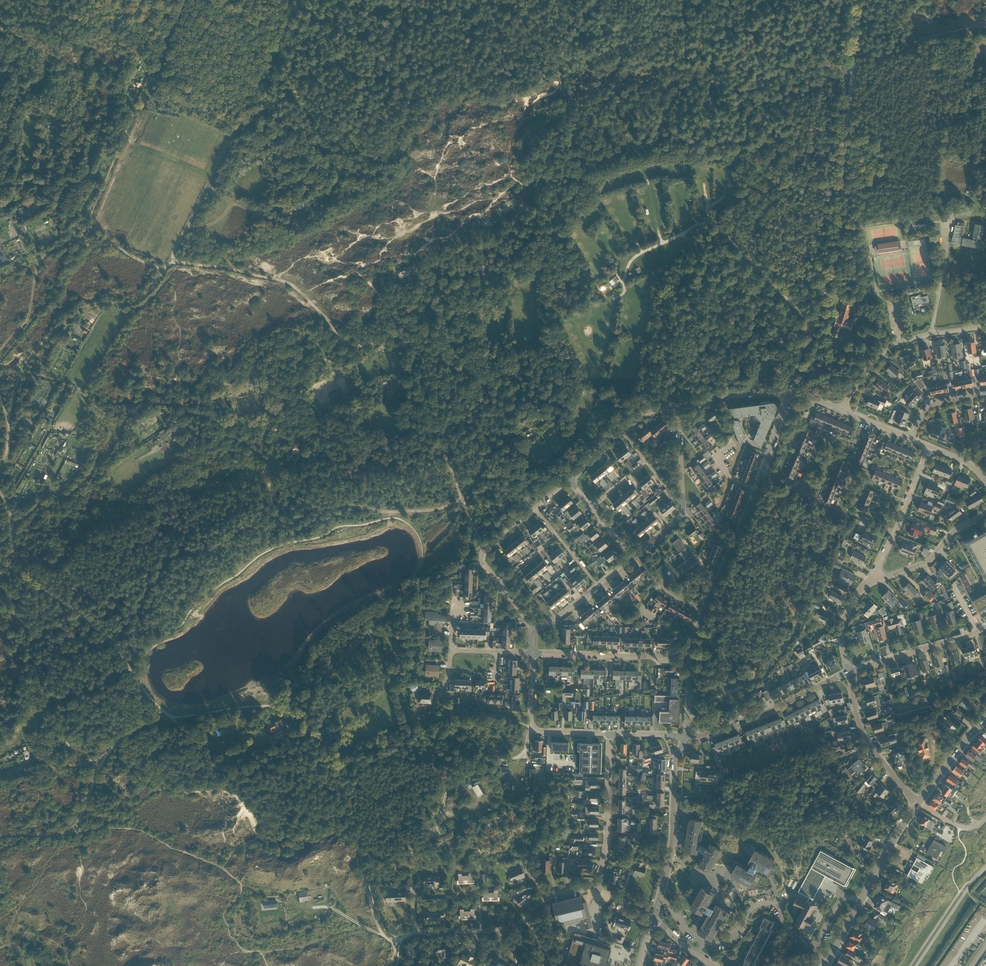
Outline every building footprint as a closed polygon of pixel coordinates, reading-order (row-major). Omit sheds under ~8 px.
[(953,235),(952,240),(960,242),(960,241),(962,242),(962,245),(981,249),(982,242),(981,242),(982,238),(985,226),(975,224),(973,237),(974,237),(973,240),(963,238),(963,239),(961,238),(962,235),(964,235),(966,224),(964,224),(964,223),(958,222),(957,225),(956,225),(953,236),(953,235)] [(897,241),(878,244),(879,252),(898,249),(897,241)] [(407,266),(397,268),(400,279),(405,277),(405,275),(410,274),(407,266)] [(616,276),(600,288),(603,292),(618,279),(616,276)] [(914,308),(919,306),(919,304),(929,301),(928,295),(921,297),(920,295),(911,297),(914,308)] [(838,337),(840,329),(841,329),(842,328),(843,328),(850,330),(853,323),(847,321),(852,306),(843,303),(841,311),(842,311),(841,315),(840,314),(839,318),(837,318),(835,326),(836,326),(833,335),(838,337)] [(833,341),(831,348),(841,351),(843,345),(833,341)] [(975,342),(968,343),(969,353),(974,352),(974,356),(980,356),(979,349),(976,349),(975,342)] [(962,356),(960,344),(952,345),(954,357),(954,360),(962,359),(962,356)] [(946,357),(945,346),(937,347),(938,358),(943,357),(943,359),(946,359),(946,357)] [(931,356),(929,349),(922,351),(923,355),(923,356),(922,358),(926,361),(928,359),(930,358),(931,362),(936,361),(934,355),(931,356)] [(912,358),(910,354),(903,357),(905,362),(904,362),(906,367),(911,365),(912,366),(913,365),(913,364),(914,364),(914,363),(918,361),(916,356),(912,358)] [(898,370),(892,365),(887,371),(890,373),(892,373),(892,377),(897,377),(897,374),(899,372),(902,374),(904,372),(900,368),(898,370)] [(941,385),(943,393),(949,391),(947,383),(944,384),(943,378),(940,379),(941,385)] [(887,385),(880,379),(875,386),(884,393),(887,388),(891,391),(895,385),(890,382),(887,385)] [(915,381),(921,389),(925,386),(918,379),(915,381)] [(943,393),(941,385),(938,385),(937,381),(934,381),(937,394),(943,393)] [(909,396),(916,403),(920,398),(919,397),(922,393),(917,387),(909,396)] [(912,407),(916,403),(909,396),(905,400),(912,407)] [(879,400),(871,397),(868,405),(877,409),(879,403),(884,405),(886,400),(880,397),(879,400)] [(741,407),(736,408),(736,407),(735,406),(731,408),(732,409),(728,409),(735,417),(756,413),(756,415),(755,415),(759,420),(760,420),(761,420),(754,440),(760,448),(771,419),(772,419),(773,419),(773,417),(776,409),(776,408),(776,407),(776,406),(776,405),(776,404),(775,403),(774,402),(773,402),(773,401),(772,401),(771,401),(770,401),(759,403),(759,404),(755,405),(755,404),(753,402),(750,405),(745,406),(744,404),(741,407)] [(972,408),(964,410),(966,420),(972,419),(973,424),(979,422),(977,415),(973,415),(972,408)] [(711,423),(712,424),(715,422),(713,419),(716,417),(714,414),(716,413),(713,409),(709,412),(710,413),(706,416),(709,419),(706,421),(709,424),(711,423)] [(898,415),(907,419),(909,414),(900,410),(898,415)] [(949,413),(950,423),(955,422),(956,426),(961,425),(960,419),(957,420),(956,412),(949,413)] [(821,423),(824,415),(817,413),(814,420),(819,422),(817,427),(819,428),(821,423)] [(828,426),(831,418),(824,415),(821,423),(825,425),(823,430),(826,431),(828,426)] [(905,425),(907,419),(898,415),(895,421),(905,425)] [(834,429),(837,421),(831,418),(828,426),(832,428),(830,433),(832,433),(834,429)] [(658,423),(665,431),(667,429),(668,430),(670,428),(663,419),(658,423)] [(739,422),(730,420),(739,444),(745,437),(739,422)] [(841,432),(844,424),(837,421),(834,429),(839,431),(837,435),(839,436),(841,432)] [(662,432),(665,431),(658,423),(654,427),(661,435),(663,433),(662,432)] [(693,435),(706,425),(704,423),(697,429),(695,426),(689,430),(693,435)] [(844,424),(841,432),(845,433),(843,438),(848,440),(849,438),(847,437),(847,438),(846,438),(851,426),(844,424)] [(937,430),(934,429),(931,436),(942,440),(945,433),(944,433),(947,426),(940,424),(937,430)] [(696,440),(702,436),(700,433),(707,427),(706,425),(693,435),(696,440)] [(649,431),(646,427),(642,430),(648,438),(649,439),(651,437),(650,436),(652,434),(649,431)] [(659,437),(661,435),(654,427),(649,431),(652,434),(655,438),(658,436),(659,437)] [(802,434),(810,437),(812,433),(818,436),(820,431),(817,430),(816,432),(805,427),(802,434)] [(702,436),(696,440),(700,445),(706,440),(708,438),(713,435),(714,435),(715,434),(711,428),(709,430),(711,433),(707,436),(704,438),(702,436)] [(646,440),(648,438),(642,430),(637,434),(644,443),(647,441),(646,440)] [(816,440),(810,437),(802,434),(799,441),(807,444),(809,440),(815,442),(816,440)] [(863,442),(871,445),(873,440),(876,442),(877,440),(866,435),(863,442)] [(704,450),(710,445),(706,440),(700,445),(704,450)] [(813,447),(807,444),(799,441),(796,447),(804,451),(806,446),(812,449),(813,447)] [(891,452),(894,444),(887,441),(884,449),(889,451),(888,454),(888,455),(887,456),(889,457),(891,452)] [(874,446),(871,445),(863,442),(860,448),(868,452),(870,447),(873,448),(874,446)] [(898,455),(901,447),(894,444),(891,452),(896,454),(894,457),(896,458),(898,455)] [(633,466),(632,466),(635,468),(639,465),(637,462),(635,463),(631,458),(633,456),(626,447),(621,451),(628,460),(633,466)] [(810,454),(804,451),(796,447),(793,454),(801,457),(803,453),(809,456),(810,454)] [(903,462),(904,458),(908,450),(901,447),(898,455),(902,457),(900,461),(903,462)] [(872,453),(868,452),(860,448),(858,455),(865,458),(867,454),(871,455),(872,453)] [(908,450),(904,458),(909,459),(908,463),(910,464),(914,452),(908,450)] [(625,461),(626,462),(628,460),(621,451),(616,455),(622,463),(625,461)] [(749,457),(757,460),(759,454),(751,451),(749,457)] [(808,460),(801,457),(793,454),(790,460),(798,464),(800,459),(807,462),(808,460)] [(869,460),(865,458),(858,455),(855,462),(863,465),(865,460),(868,462),(869,460)] [(755,465),(757,460),(749,457),(748,460),(745,459),(744,461),(747,463),(755,465)] [(837,466),(845,469),(847,465),(852,467),(852,465),(851,464),(840,459),(837,466)] [(631,471),(634,468),(628,460),(624,463),(631,471)] [(805,467),(798,464),(790,460),(787,467),(795,470),(797,466),(804,469),(805,467)] [(608,461),(604,465),(612,475),(614,473),(612,472),(619,466),(615,462),(612,465),(608,461)] [(695,473),(709,463),(707,461),(700,467),(698,464),(692,468),(695,473)] [(699,478),(705,474),(703,471),(710,465),(709,463),(695,473),(699,478)] [(752,471),(755,465),(747,463),(745,468),(752,471)] [(948,468),(936,464),(933,472),(948,478),(949,478),(952,471),(947,469),(948,468)] [(614,478),(612,475),(604,465),(599,469),(604,475),(607,472),(613,480),(614,478)] [(848,471),(845,469),(837,466),(834,473),(842,476),(844,471),(849,473),(850,470),(849,470),(848,471)] [(802,473),(795,470),(787,467),(784,474),(792,477),(794,472),(798,474),(797,477),(800,478),(802,473)] [(879,481),(882,473),(878,471),(879,467),(877,467),(872,478),(879,481)] [(750,477),(752,471),(745,468),(743,474),(750,477)] [(601,477),(604,475),(599,469),(595,473),(599,478),(601,481),(605,486),(607,484),(601,477)] [(886,483),(889,475),(885,474),(886,470),(884,469),(882,473),(879,481),(886,483)] [(711,477),(716,473),(714,471),(707,476),(705,474),(699,478),(703,483),(709,478),(708,478),(711,476),(711,477)] [(892,486),(896,478),(891,476),(893,473),(890,472),(889,475),(886,483),(892,486)] [(595,482),(599,478),(595,473),(590,477),(595,482)] [(847,478),(842,476),(834,473),(832,479),(839,483),(841,478),(846,480),(847,478)] [(748,482),(750,477),(743,474),(741,479),(748,482)] [(650,488),(655,494),(660,490),(657,486),(654,488),(650,483),(653,481),(648,475),(643,479),(650,488)] [(897,475),(896,478),(892,486),(899,489),(903,481),(898,479),(899,476),(897,475)] [(970,480),(958,475),(954,485),(960,487),(961,485),(967,488),(970,480)] [(709,478),(703,483),(706,488),(712,483),(709,478)] [(648,489),(650,488),(643,479),(638,483),(643,489),(646,487),(648,489)] [(845,485),(839,483),(832,479),(829,486),(837,489),(839,485),(844,487),(845,485)] [(928,483),(926,490),(938,495),(941,488),(928,483)] [(842,491),(837,489),(829,486),(826,493),(834,496),(836,491),(841,493),(842,491)] [(736,493),(743,496),(745,491),(738,488),(736,493)] [(861,494),(864,495),(872,498),(875,492),(867,488),(865,493),(861,492),(861,494)] [(631,498),(633,501),(637,505),(639,504),(633,497),(636,494),(631,489),(627,493),(631,498)] [(648,496),(642,489),(639,491),(645,498),(648,496)] [(969,500),(966,502),(970,509),(984,501),(980,494),(975,497),(974,494),(976,492),(974,489),(969,493),(971,496),(968,497),(969,500)] [(627,502),(631,498),(627,493),(622,496),(627,502)] [(741,502),(743,496),(736,493),(733,499),(741,502)] [(839,498),(834,496),(826,493),(823,500),(827,501),(826,504),(830,505),(831,503),(833,498),(838,500),(839,498)] [(869,505),(872,498),(864,495),(862,500),(859,498),(858,500),(861,502),(869,505)] [(624,504),(627,502),(622,496),(617,500),(622,506),(624,508),(628,513),(630,511),(624,504)] [(568,497),(558,505),(563,511),(573,503),(568,497)] [(648,503),(651,505),(658,499),(655,497),(648,503)] [(660,499),(670,511),(674,507),(670,502),(667,504),(662,498),(660,499)] [(665,515),(670,511),(660,499),(658,501),(663,507),(660,510),(665,515)] [(739,507),(741,502),(733,499),(731,504),(739,507)] [(618,510),(622,506),(617,500),(613,504),(618,510)] [(700,502),(694,507),(698,511),(704,507),(700,502)] [(702,516),(708,512),(706,509),(713,504),(711,502),(706,505),(704,507),(698,511),(702,516)] [(866,512),(869,505),(861,502),(859,506),(856,505),(855,507),(866,512)] [(933,507),(921,502),(918,510),(930,515),(933,507)] [(653,508),(651,505),(648,503),(645,505),(649,510),(650,510),(653,513),(655,511),(652,508),(653,508)] [(737,513),(739,507),(731,504),(729,510),(737,513)] [(581,513),(576,507),(569,513),(574,519),(581,513)] [(946,515),(951,521),(962,513),(957,507),(946,515)] [(735,518),(737,513),(729,510),(727,516),(735,518)] [(643,512),(653,525),(658,521),(653,515),(651,518),(645,511),(643,512)] [(649,529),(653,525),(643,512),(641,514),(647,521),(644,523),(649,529)] [(705,521),(711,517),(708,512),(702,516),(705,521)] [(711,517),(705,521),(709,526),(715,521),(711,517)] [(590,524),(585,518),(576,525),(579,528),(581,527),(583,529),(590,524)] [(649,529),(644,523),(641,525),(636,518),(634,520),(638,524),(639,527),(644,532),(649,529)] [(540,536),(544,541),(547,538),(542,532),(546,529),(543,524),(541,526),(538,523),(533,527),(540,536)] [(913,523),(910,530),(911,530),(910,533),(910,534),(916,536),(917,533),(922,534),(925,527),(913,523)] [(689,538),(698,531),(694,526),(685,532),(689,538)] [(538,537),(540,536),(533,527),(528,531),(533,537),(536,534),(538,537)] [(639,536),(644,532),(639,527),(635,531),(639,536)] [(579,537),(576,539),(580,543),(583,541),(583,542),(590,537),(592,540),(599,535),(594,529),(591,532),(590,532),(586,535),(584,533),(579,537)] [(862,540),(873,545),(877,537),(866,531),(862,540)] [(979,536),(977,531),(974,533),(976,537),(969,541),(985,573),(985,532),(979,536)] [(856,532),(853,538),(859,541),(862,535),(856,532)] [(524,548),(528,552),(530,551),(526,546),(524,544),(527,542),(523,536),(518,540),(522,545),(524,548)] [(689,559),(692,556),(686,548),(678,538),(672,543),(679,553),(682,550),(689,559)] [(711,549),(720,553),(722,548),(717,545),(718,542),(711,539),(709,542),(711,543),(710,545),(713,546),(711,549)] [(518,549),(522,545),(518,540),(513,543),(518,549)] [(607,545),(603,540),(594,546),(592,544),(588,548),(592,553),(598,548),(600,551),(607,545)] [(910,546),(904,543),(901,551),(913,556),(916,548),(917,545),(911,542),(910,546)] [(513,553),(518,549),(513,543),(509,547),(513,553)] [(509,557),(513,553),(509,547),(504,551),(509,557)] [(554,552),(561,561),(563,559),(561,557),(564,554),(559,548),(554,552)] [(720,553),(711,549),(710,552),(707,551),(705,556),(716,561),(720,553)] [(597,559),(594,561),(598,566),(601,564),(607,559),(609,562),(616,556),(611,550),(602,558),(600,556),(597,559)] [(862,564),(866,557),(852,550),(850,553),(853,554),(851,558),(862,564)] [(559,563),(561,561),(554,552),(549,556),(554,562),(557,560),(559,563)] [(692,556),(689,559),(674,570),(667,561),(656,570),(657,570),(667,580),(667,581),(668,581),(669,582),(670,581),(671,581),(678,576),(681,579),(685,576),(682,572),(697,561),(693,556),(692,556)] [(843,564),(835,560),(833,566),(840,569),(843,564)] [(539,565),(543,571),(548,567),(543,561),(539,565)] [(941,567),(940,568),(949,577),(956,570),(947,561),(944,564),(943,564),(941,566),(941,567)] [(539,574),(543,571),(539,565),(534,569),(539,574)] [(634,572),(639,578),(643,576),(645,578),(649,574),(645,570),(642,572),(639,568),(634,572)] [(842,568),(838,577),(837,579),(850,585),(850,583),(851,584),(855,575),(842,568)] [(536,577),(539,574),(534,569),(529,572),(540,585),(542,584),(536,577)] [(538,587),(540,585),(529,572),(525,576),(530,582),(532,580),(538,587)] [(636,581),(639,578),(634,572),(629,576),(632,580),(629,583),(633,588),(638,584),(636,581)] [(574,576),(581,585),(586,581),(581,575),(578,577),(576,574),(575,574),(574,576)] [(959,576),(971,597),(975,595),(963,574),(959,576)] [(576,589),(581,585),(574,576),(569,580),(572,583),(574,586),(576,589)] [(928,576),(923,580),(932,590),(937,585),(938,587),(941,584),(939,583),(940,582),(937,579),(934,582),(928,576)] [(633,588),(629,583),(627,585),(623,581),(618,585),(623,592),(627,589),(629,591),(633,588)] [(561,592),(565,597),(570,593),(565,588),(563,590),(557,583),(555,585),(559,589),(561,592)] [(916,600),(921,595),(917,592),(918,591),(909,583),(904,588),(912,597),(913,596),(916,600)] [(950,597),(943,584),(940,587),(944,593),(943,593),(946,599),(950,597)] [(619,595),(623,592),(618,585),(613,590),(616,594),(613,596),(617,601),(621,597),(619,595)] [(832,591),(829,589),(827,595),(830,596),(829,597),(840,603),(843,596),(832,590),(832,591)] [(892,606),(898,600),(888,590),(882,597),(892,606)] [(561,601),(556,595),(553,598),(548,591),(546,592),(556,605),(561,601)] [(551,609),(556,605),(546,592),(544,594),(549,601),(547,603),(551,609)] [(561,601),(565,597),(561,592),(556,595),(561,601)] [(927,592),(923,596),(928,601),(932,597),(927,592)] [(973,600),(978,610),(985,606),(985,592),(981,595),(981,596),(973,600)] [(656,607),(663,597),(658,594),(653,601),(656,603),(654,606),(656,607)] [(617,601),(613,596),(610,599),(607,595),(602,599),(607,605),(611,602),(613,604),(617,601)] [(668,601),(663,597),(656,607),(658,609),(660,605),(663,607),(668,601)] [(903,598),(900,602),(908,610),(909,609),(912,607),(903,598)] [(603,608),(607,605),(602,599),(597,603),(600,607),(597,609),(601,614),(605,610),(603,608)] [(876,610),(875,608),(877,606),(870,600),(867,603),(868,604),(862,610),(869,617),(876,610)] [(671,616),(677,605),(671,603),(667,610),(671,611),(669,615),(671,616)] [(678,615),(682,608),(677,605),(671,616),(673,617),(675,614),(678,615)] [(881,614),(880,614),(883,616),(887,612),(882,607),(878,611),(881,614)] [(601,614),(597,609),(594,612),(591,608),(586,612),(591,618),(594,615),(597,618),(601,614)] [(681,622),(687,611),(682,608),(678,615),(681,617),(679,621),(681,622)] [(949,624),(956,622),(953,609),(946,612),(949,624)] [(829,621),(832,615),(822,610),(821,612),(818,610),(815,616),(819,618),(819,617),(829,621)] [(681,622),(683,623),(685,619),(689,621),(692,614),(687,611),(681,622)] [(442,625),(442,615),(435,615),(436,612),(432,612),(427,612),(426,618),(430,618),(430,624),(435,625),(434,633),(440,634),(441,625),(442,625)] [(587,621),(591,618),(586,612),(581,616),(584,620),(581,623),(585,627),(589,624),(587,621)] [(933,629),(941,626),(937,614),(930,616),(933,629)] [(880,619),(867,623),(869,628),(868,628),(869,630),(874,628),(873,626),(881,624),(880,619)] [(898,635),(902,634),(900,626),(904,625),(902,619),(894,621),(894,619),(889,620),(890,623),(888,623),(889,629),(895,628),(898,635)] [(916,634),(924,632),(920,619),(912,622),(916,634)] [(468,629),(464,628),(464,626),(463,626),(463,621),(460,621),(459,626),(456,626),(456,634),(460,634),(460,638),(467,638),(468,629)] [(562,635),(570,635),(570,631),(573,631),(574,629),(575,629),(575,625),(569,625),(569,629),(562,628),(562,635)] [(477,638),(478,629),(474,629),(474,626),(468,626),(468,629),(467,638),(467,639),(473,639),(473,638),(477,638)] [(478,629),(477,638),(485,639),(485,633),(489,633),(489,627),(481,626),(481,629),(478,629)] [(880,640),(887,638),(883,626),(876,628),(880,640)] [(861,646),(869,643),(865,631),(858,633),(861,646)] [(663,647),(663,637),(660,637),(660,634),(654,634),(654,640),(657,640),(657,646),(663,647)] [(570,640),(570,635),(562,635),(562,642),(573,642),(573,644),(579,645),(579,638),(573,638),(573,640),(570,640)] [(663,637),(663,647),(669,647),(669,641),(672,641),(672,635),(667,635),(667,637),(663,637)] [(441,651),(441,641),(431,640),(430,650),(441,651)] [(807,652),(814,649),(811,644),(805,647),(807,652)] [(975,660),(973,653),(976,652),(974,645),(968,647),(972,660),(975,660)] [(968,647),(962,649),(964,656),(968,655),(970,661),(972,660),(968,647)] [(956,650),(949,652),(952,661),(954,661),(955,664),(960,663),(959,659),(958,659),(956,650)] [(831,660),(825,663),(828,668),(830,667),(831,669),(838,666),(832,655),(829,657),(831,660)] [(944,665),(941,655),(934,657),(937,666),(936,666),(937,670),(945,668),(946,673),(950,672),(948,664),(944,665)] [(809,660),(812,666),(817,676),(823,673),(817,662),(815,663),(813,658),(809,660)] [(930,668),(927,659),(920,661),(923,670),(930,668)] [(757,666),(755,661),(747,664),(749,671),(754,669),(753,668),(757,666)] [(912,663),(905,665),(908,677),(913,675),(914,677),(918,676),(915,665),(912,666),(912,663)] [(438,676),(439,665),(428,665),(428,675),(438,676)] [(555,674),(555,667),(549,666),(549,669),(546,669),(546,676),(549,676),(549,674),(552,674),(552,676),(552,681),(555,681),(555,677),(555,674)] [(812,679),(817,676),(812,666),(809,667),(810,670),(808,671),(809,673),(811,677),(812,679)] [(898,667),(891,669),(893,675),(898,674),(899,680),(905,679),(903,672),(900,673),(898,667)] [(797,678),(800,685),(806,682),(802,675),(799,677),(796,671),(794,672),(795,675),(797,678)] [(671,686),(679,686),(679,678),(677,678),(677,675),(671,675),(671,678),(669,678),(668,686),(671,686)] [(885,690),(883,684),(886,684),(884,676),(877,678),(876,676),(865,680),(867,686),(878,683),(879,689),(880,689),(881,691),(885,690)] [(795,688),(791,681),(789,682),(787,679),(785,677),(783,678),(789,690),(795,688)] [(784,693),(789,690),(783,678),(780,679),(783,685),(780,686),(784,693)] [(795,688),(800,685),(797,678),(791,681),(795,688)] [(461,688),(462,680),(455,679),(455,685),(450,684),(450,691),(457,691),(457,687),(461,688)] [(462,680),(461,688),(466,688),(466,691),(472,691),(472,685),(468,685),(468,680),(462,680)] [(486,694),(486,688),(486,684),(484,684),(484,680),(476,680),(476,687),(482,688),(482,694),(486,694)] [(671,686),(668,686),(663,686),(663,691),(666,691),(667,690),(671,690),(671,694),(679,695),(679,686),(671,686)] [(778,696),(784,693),(780,686),(775,689),(778,696)] [(913,689),(915,695),(924,692),(923,687),(913,689)] [(773,699),(778,696),(775,689),(769,692),(773,699)] [(431,701),(431,693),(419,692),(419,700),(431,701)] [(511,702),(520,702),(520,695),(507,694),(508,693),(505,693),(505,698),(507,698),(507,697),(511,697),(511,702)] [(659,711),(659,721),(671,722),(671,723),(679,723),(680,700),(680,698),(678,698),(678,696),(667,695),(667,701),(669,701),(669,711),(659,711)] [(874,707),(881,705),(878,695),(866,698),(868,705),(873,703),(874,707)] [(970,711),(974,705),(964,697),(960,703),(970,711)] [(817,709),(823,706),(819,699),(814,702),(817,709)] [(808,705),(812,712),(815,710),(818,716),(820,715),(819,711),(817,709),(814,702),(808,705)] [(809,713),(812,712),(808,705),(803,707),(806,714),(808,717),(809,720),(812,719),(809,713)] [(585,711),(579,711),(580,707),(577,707),(576,713),(578,713),(578,720),(585,720),(585,711)] [(801,717),(806,714),(803,707),(797,710),(801,717)] [(868,719),(878,716),(877,712),(881,711),(879,707),(876,708),(876,710),(866,713),(868,719)] [(552,708),(548,708),(548,713),(551,713),(551,719),(557,719),(558,711),(557,711),(557,708),(552,708)] [(573,711),(573,708),(566,708),(566,711),(565,711),(565,719),(571,720),(572,711),(573,711)] [(631,713),(631,710),(629,710),(629,716),(625,716),(625,714),(622,714),(622,721),(625,721),(625,724),(631,724),(631,716),(631,713)] [(795,720),(801,717),(797,710),(792,713),(795,720)] [(792,713),(786,716),(790,723),(793,721),(796,727),(798,730),(800,729),(795,720),(792,713)] [(839,724),(848,722),(846,715),(837,717),(834,718),(835,721),(838,720),(839,724)] [(957,728),(961,722),(952,716),(948,721),(950,723),(949,724),(952,726),(953,725),(957,728)] [(775,721),(777,728),(780,727),(783,726),(781,718),(775,721)] [(283,721),(282,719),(274,723),(274,724),(270,726),(267,727),(270,733),(274,731),(273,728),(276,727),(277,730),(286,726),(285,725),(287,724),(286,720),(283,721)] [(772,730),(777,728),(775,721),(769,723),(772,730)] [(944,721),(942,723),(949,729),(951,726),(944,721)] [(873,726),(875,732),(884,730),(883,727),(888,725),(887,722),(873,726)] [(769,731),(772,730),(769,723),(763,725),(768,738),(769,741),(772,740),(769,731)] [(768,738),(763,725),(757,727),(760,734),(763,733),(766,739),(768,738)] [(757,736),(760,734),(757,727),(752,729),(754,737),(757,736)] [(749,739),(754,737),(752,729),(746,732),(749,739)] [(839,740),(851,738),(850,730),(838,733),(839,740)] [(733,737),(736,744),(742,742),(739,734),(733,737)] [(984,747),(985,744),(985,739),(981,735),(978,739),(979,739),(977,741),(984,747)] [(896,736),(892,738),(889,738),(889,737),(880,739),(882,746),(891,743),(891,744),(898,742),(896,736)] [(737,747),(736,744),(733,737),(727,739),(730,746),(733,745),(736,751),(738,750),(737,747)] [(929,756),(930,756),(929,753),(930,753),(929,750),(930,750),(927,742),(927,743),(926,740),(925,740),(925,738),(923,739),(923,738),(919,739),(919,740),(917,741),(918,745),(918,747),(917,749),(918,751),(920,751),(920,754),(921,754),(921,755),(922,755),(923,758),(924,757),(924,758),(929,756)] [(727,747),(730,746),(727,739),(721,741),(724,748),(725,751),(728,750),(727,747)] [(542,741),(535,740),(535,750),(541,751),(541,754),(545,755),(546,747),(542,747),(542,741)] [(725,751),(724,748),(721,741),(715,743),(718,751),(722,749),(725,757),(727,756),(725,751)] [(982,749),(984,747),(977,741),(976,743),(975,742),(972,746),(973,747),(972,749),(971,748),(971,749),(975,752),(976,752),(979,754),(983,750),(982,749)] [(579,743),(579,747),(579,748),(579,750),(582,750),(582,753),(581,753),(581,762),(581,767),(581,772),(599,773),(599,768),(599,762),(600,763),(600,753),(599,753),(599,748),(600,748),(600,743),(579,743)] [(640,744),(632,744),(632,753),(635,753),(635,755),(635,757),(636,758),(637,758),(637,760),(638,760),(638,766),(643,766),(643,750),(639,750),(640,744)] [(841,749),(844,755),(856,750),(854,744),(841,749)] [(661,745),(653,747),(654,750),(648,752),(650,758),(656,756),(655,754),(662,751),(661,745)] [(720,757),(716,746),(712,747),(716,758),(720,757)] [(969,750),(965,755),(972,761),(975,758),(980,762),(982,758),(978,755),(977,754),(976,755),(974,754),(975,752),(971,749),(970,750),(969,750)] [(904,751),(902,752),(901,751),(894,754),(899,766),(902,765),(903,768),(907,767),(905,760),(907,759),(904,751)] [(699,754),(692,754),(691,761),(698,761),(698,763),(702,763),(703,756),(699,756),(699,754)] [(860,774),(867,767),(859,758),(850,766),(851,767),(847,770),(852,775),(857,770),(860,774)] [(969,762),(963,758),(959,763),(965,768),(969,762)] [(652,768),(652,771),(658,771),(658,768),(665,769),(665,767),(666,767),(666,765),(665,765),(665,759),(658,759),(654,759),(654,768),(652,768)] [(971,773),(965,769),(964,771),(957,765),(953,771),(960,776),(962,773),(968,778),(968,777),(968,778),(969,778),(971,776),(970,775),(971,773)] [(529,769),(529,785),(545,786),(545,778),(536,778),(536,769),(529,769)] [(702,772),(701,780),(714,781),(714,774),(720,775),(721,771),(716,771),(715,771),(715,774),(702,772)] [(866,781),(865,783),(867,785),(869,783),(872,785),(877,778),(872,774),(866,781)] [(963,786),(965,783),(962,781),(961,782),(950,774),(946,779),(953,785),(954,782),(960,787),(961,785),(963,786)] [(590,787),(599,788),(599,781),(586,781),(585,790),(590,791),(590,787)] [(472,787),(479,797),(487,793),(480,782),(478,784),(472,787)] [(861,782),(855,789),(858,792),(859,793),(863,788),(865,785),(863,784),(861,782)] [(943,783),(942,785),(945,788),(942,792),(947,796),(946,797),(949,799),(950,799),(951,797),(953,795),(953,794),(954,793),(954,792),(956,790),(953,788),(952,789),(947,785),(943,783)] [(884,797),(889,791),(882,785),(878,789),(876,788),(871,794),(875,797),(878,793),(884,797)] [(700,786),(699,797),(716,798),(716,794),(713,794),(714,787),(700,786)] [(590,800),(599,801),(599,794),(593,794),(593,792),(587,792),(587,799),(584,799),(584,803),(590,804),(590,800)] [(938,804),(942,806),(946,800),(950,803),(952,801),(947,798),(945,800),(944,799),(944,798),(936,793),(932,798),(939,803),(938,804)] [(641,797),(633,797),(632,801),(639,801),(639,803),(638,803),(637,806),(641,806),(641,797)] [(942,806),(938,804),(936,802),(935,802),(932,799),(928,805),(934,809),(937,806),(940,809),(942,806)] [(901,805),(895,800),(889,809),(895,814),(901,805)] [(584,816),(589,817),(589,813),(598,814),(598,807),(586,807),(586,812),(583,812),(578,812),(578,816),(584,816)] [(703,831),(705,819),(701,816),(699,821),(689,819),(685,847),(685,850),(692,851),(698,852),(698,849),(703,851),(697,862),(696,865),(701,868),(703,865),(711,870),(714,863),(714,862),(728,865),(732,867),(734,868),(731,874),(746,882),(750,885),(757,873),(755,872),(755,871),(757,867),(770,874),(775,864),(773,863),(775,859),(755,849),(751,856),(749,860),(752,862),(749,867),(736,860),(735,861),(720,853),(721,850),(708,843),(706,846),(701,843),(703,834),(703,831)] [(933,828),(936,823),(929,819),(930,819),(924,816),(920,823),(926,826),(925,828),(928,830),(930,828),(930,827),(933,828)] [(648,833),(656,833),(657,819),(649,818),(648,833)] [(598,820),(586,820),(586,824),(584,824),(584,829),(590,830),(590,826),(598,827),(598,820)] [(589,836),(586,836),(585,842),(592,842),(592,839),(598,840),(598,833),(589,833),(589,836)] [(874,842),(873,842),(875,838),(869,835),(863,834),(862,837),(858,845),(862,846),(861,846),(869,851),(871,847),(874,842)] [(923,843),(922,846),(920,849),(936,858),(941,850),(944,852),(947,847),(934,840),(928,850),(924,847),(925,844),(923,843)] [(584,854),(595,854),(595,848),(588,847),(588,843),(580,843),(580,850),(585,850),(584,854)] [(797,897),(793,903),(794,904),(794,903),(796,905),(800,906),(803,908),(796,922),(804,927),(806,923),(809,925),(809,926),(810,926),(814,918),(810,916),(815,905),(811,902),(827,873),(829,874),(829,875),(830,875),(831,875),(837,878),(836,880),(846,886),(855,869),(821,850),(811,867),(798,891),(800,892),(809,897),(806,903),(797,898),(797,897)] [(566,854),(566,858),(563,857),(562,862),(558,862),(558,872),(565,872),(565,865),(569,865),(569,854),(566,854)] [(542,860),(541,871),(549,872),(549,863),(552,863),(553,857),(549,857),(549,860),(542,860)] [(628,857),(625,865),(631,866),(633,859),(628,857)] [(911,869),(907,875),(921,882),(927,872),(929,873),(932,866),(927,863),(928,861),(923,859),(922,860),(916,857),(917,858),(914,863),(919,866),(918,867),(920,868),(918,872),(911,869)] [(531,871),(527,860),(523,861),(527,873),(531,871)] [(591,864),(586,864),(586,860),(578,860),(578,864),(581,864),(581,871),(591,871),(591,864)] [(637,862),(634,873),(643,876),(644,873),(644,872),(645,868),(641,866),(642,865),(643,863),(637,862)] [(520,866),(516,868),(517,871),(510,873),(511,877),(509,878),(510,881),(511,881),(516,879),(517,882),(520,880),(519,879),(525,877),(520,866)] [(611,874),(608,882),(615,884),(616,879),(617,879),(618,876),(619,877),(622,869),(618,868),(617,872),(615,872),(612,871),(611,874)] [(465,875),(466,883),(474,883),(474,879),(472,879),(472,873),(469,873),(469,875),(465,875)] [(466,883),(465,875),(461,876),(461,874),(458,874),(459,880),(457,880),(457,884),(466,883)] [(424,876),(424,884),(431,884),(439,884),(438,876),(424,876)] [(792,878),(788,885),(795,888),(798,881),(792,878)] [(898,883),(889,879),(884,888),(893,893),(897,885),(898,886),(903,885),(904,882),(904,881),(903,881),(903,882),(900,880),(901,880),(900,880),(898,883)] [(709,905),(716,892),(710,889),(709,891),(701,886),(693,902),(691,906),(702,913),(704,910),(709,913),(704,922),(702,924),(702,926),(703,927),(702,930),(700,933),(702,934),(712,939),(713,936),(716,931),(718,927),(720,925),(727,911),(715,905),(714,908),(709,905)] [(405,900),(405,894),(405,892),(406,892),(406,887),(399,887),(399,892),(395,892),(395,891),(386,892),(386,902),(395,902),(395,901),(405,900)] [(491,900),(491,892),(487,892),(487,890),(484,891),(484,896),(482,896),(482,900),(491,900)] [(491,892),(491,900),(499,900),(499,896),(497,896),(497,890),(494,890),(494,892),(491,892)] [(300,901),(309,900),(307,891),(298,893),(300,901)] [(519,896),(516,899),(521,905),(532,897),(527,891),(522,895),(521,894),(518,895),(519,896)] [(901,906),(880,895),(880,896),(879,895),(877,899),(878,899),(877,901),(876,901),(874,904),(875,905),(879,908),(878,908),(881,910),(882,909),(887,912),(891,905),(899,910),(901,906)] [(579,922),(581,929),(592,927),(587,905),(586,902),(583,903),(581,896),(552,903),(557,923),(564,922),(565,926),(579,922)] [(467,919),(467,911),(463,911),(463,909),(460,909),(460,915),(459,915),(459,919),(467,919)] [(467,911),(467,919),(476,918),(476,915),(474,915),(474,909),(471,909),(471,911),(467,911)] [(427,920),(440,920),(440,917),(444,917),(444,911),(440,911),(440,912),(427,912),(427,920)] [(883,917),(882,916),(874,912),(871,916),(869,915),(864,924),(873,929),(879,919),(882,920),(883,917)] [(616,916),(614,925),(628,929),(631,920),(616,916)] [(754,965),(753,964),(770,931),(769,930),(773,922),(765,917),(760,926),(762,927),(744,959),(746,960),(743,965),(754,965)] [(854,930),(851,937),(863,943),(866,939),(862,937),(863,935),(862,935),(863,933),(857,931),(857,932),(854,930)] [(562,959),(562,962),(578,965),(606,965),(612,946),(604,944),(587,937),(575,934),(567,960),(562,959)] [(659,940),(657,946),(665,948),(664,951),(673,953),(673,950),(668,948),(669,946),(670,947),(671,944),(667,943),(659,940)] [(853,942),(849,940),(846,946),(853,950),(855,946),(862,949),(864,946),(857,943),(856,943),(854,942),(853,942)] [(420,943),(409,943),(409,950),(412,950),(412,955),(416,954),(416,958),(420,958),(420,943)] [(436,946),(436,952),(440,951),(441,957),(448,957),(448,960),(451,960),(450,953),(446,953),(446,945),(436,946)] [(655,953),(654,959),(661,961),(661,962),(665,963),(667,955),(663,954),(663,955),(655,953)] [(459,962),(463,964),(462,965),(465,965),(473,965),(476,960),(472,959),(473,957),(467,954),(467,956),(463,954),(459,962)] [(683,955),(678,962),(676,964),(679,965),(680,964),(683,965),(684,965),(686,964),(685,963),(689,959),(683,955)] [(849,959),(841,955),(838,961),(843,964),(847,965),(851,965),(853,961),(852,961),(853,959),(850,958),(849,959)]
